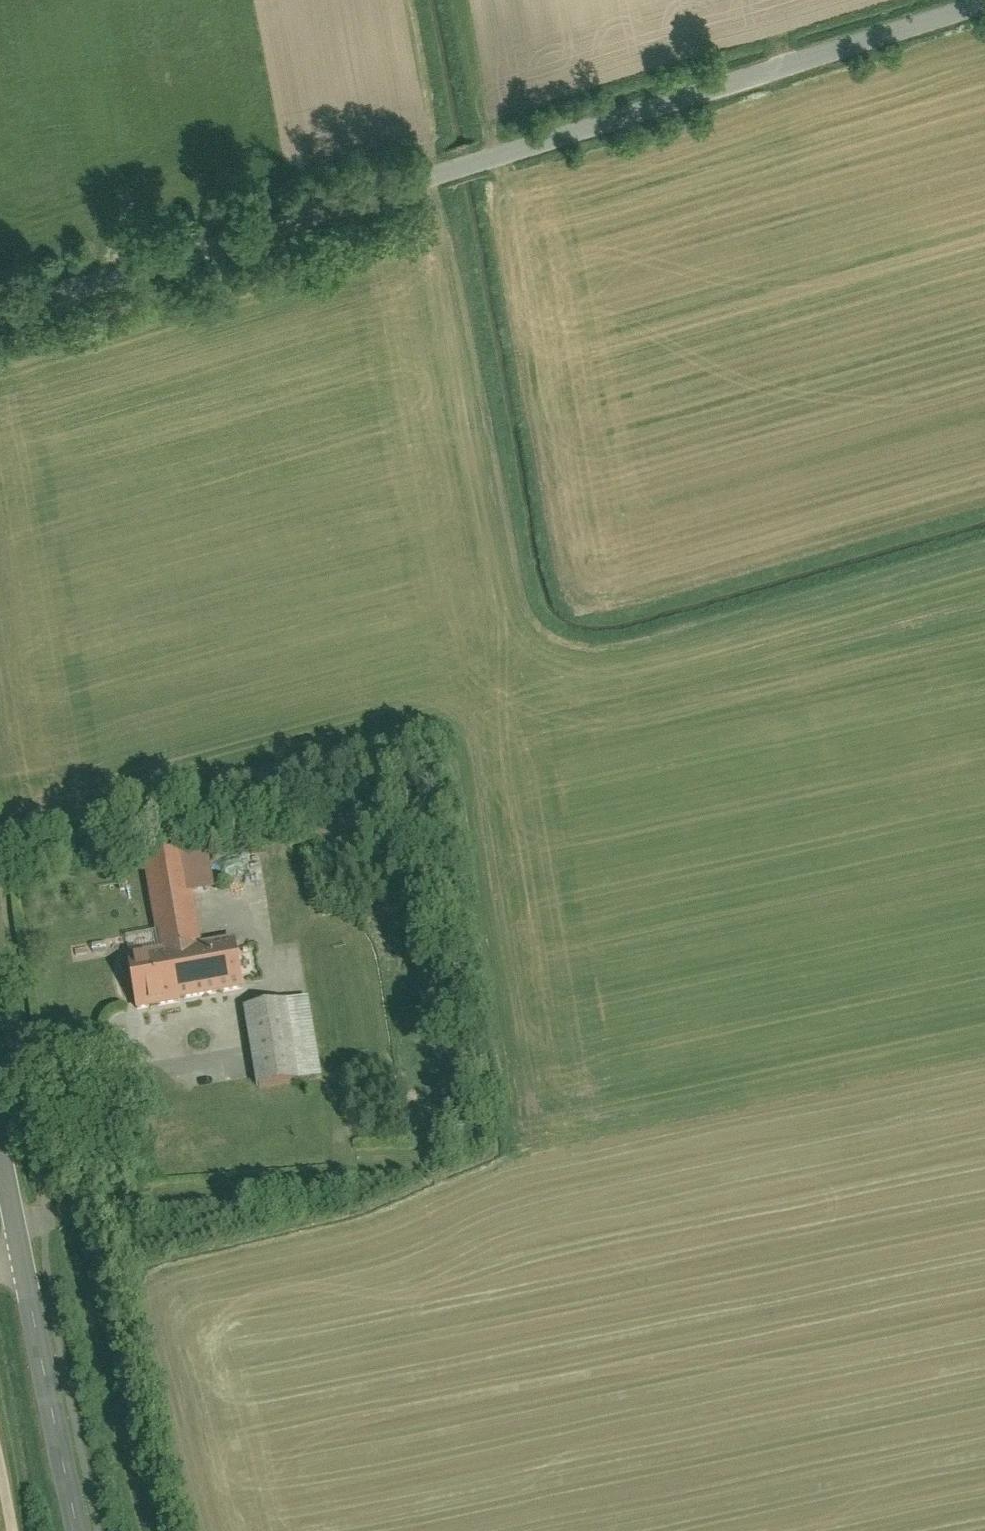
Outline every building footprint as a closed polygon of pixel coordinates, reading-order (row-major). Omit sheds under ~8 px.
[(229,857),(233,878),(264,873),(261,852),(229,857)] [(244,998),(234,940),(200,946),(192,897),(215,893),(209,857),(145,868),(160,951),(124,957),(135,1017),(244,998)] [(309,999),(244,1009),(257,1091),(322,1081),(309,999)]
